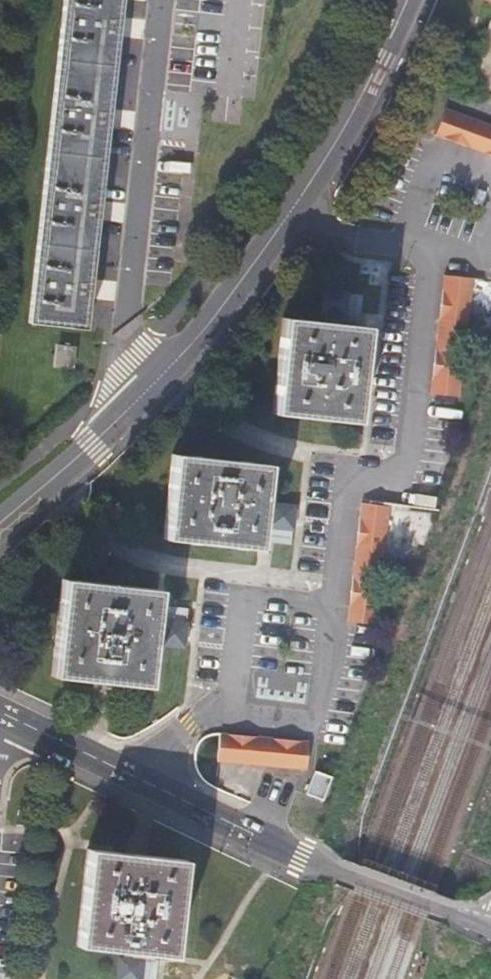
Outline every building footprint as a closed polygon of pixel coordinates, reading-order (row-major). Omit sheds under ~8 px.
[(18,322),(72,328),(106,0),(52,0),(18,322)] [(490,12),(490,0),(460,0),(490,12)] [(450,110),(440,137),(490,156),(490,126),(450,110)] [(459,399),(474,280),(447,276),(431,395),(459,399)] [(340,318),(342,292),(319,290),(316,316),(320,317),(340,318)] [(350,293),(342,292),(340,318),(346,319),(348,319),(350,293)] [(320,317),(319,327),(345,329),(346,319),(340,318),(320,317)] [(319,327),(277,323),(269,419),(352,426),(360,331),(345,329),(319,327)] [(44,344),(41,365),(60,367),(62,346),(44,344)] [(278,554),(279,537),(282,511),(285,472),(193,465),(186,546),(278,554)] [(372,622),(393,504),(365,499),(356,553),(353,569),(345,618),(372,622)] [(297,512),(282,511),(279,537),(294,538),(297,512)] [(165,691),(169,647),(172,616),(174,596),(76,588),(67,683),(165,691)] [(189,618),(172,616),(169,647),(185,648),(189,618)] [(222,731),(218,759),(306,773),(311,745),(222,731)] [(317,772),(314,779),(308,797),(324,802),(334,778),(317,772)] [(93,849),(81,945),(177,957),(188,862),(93,849)]
